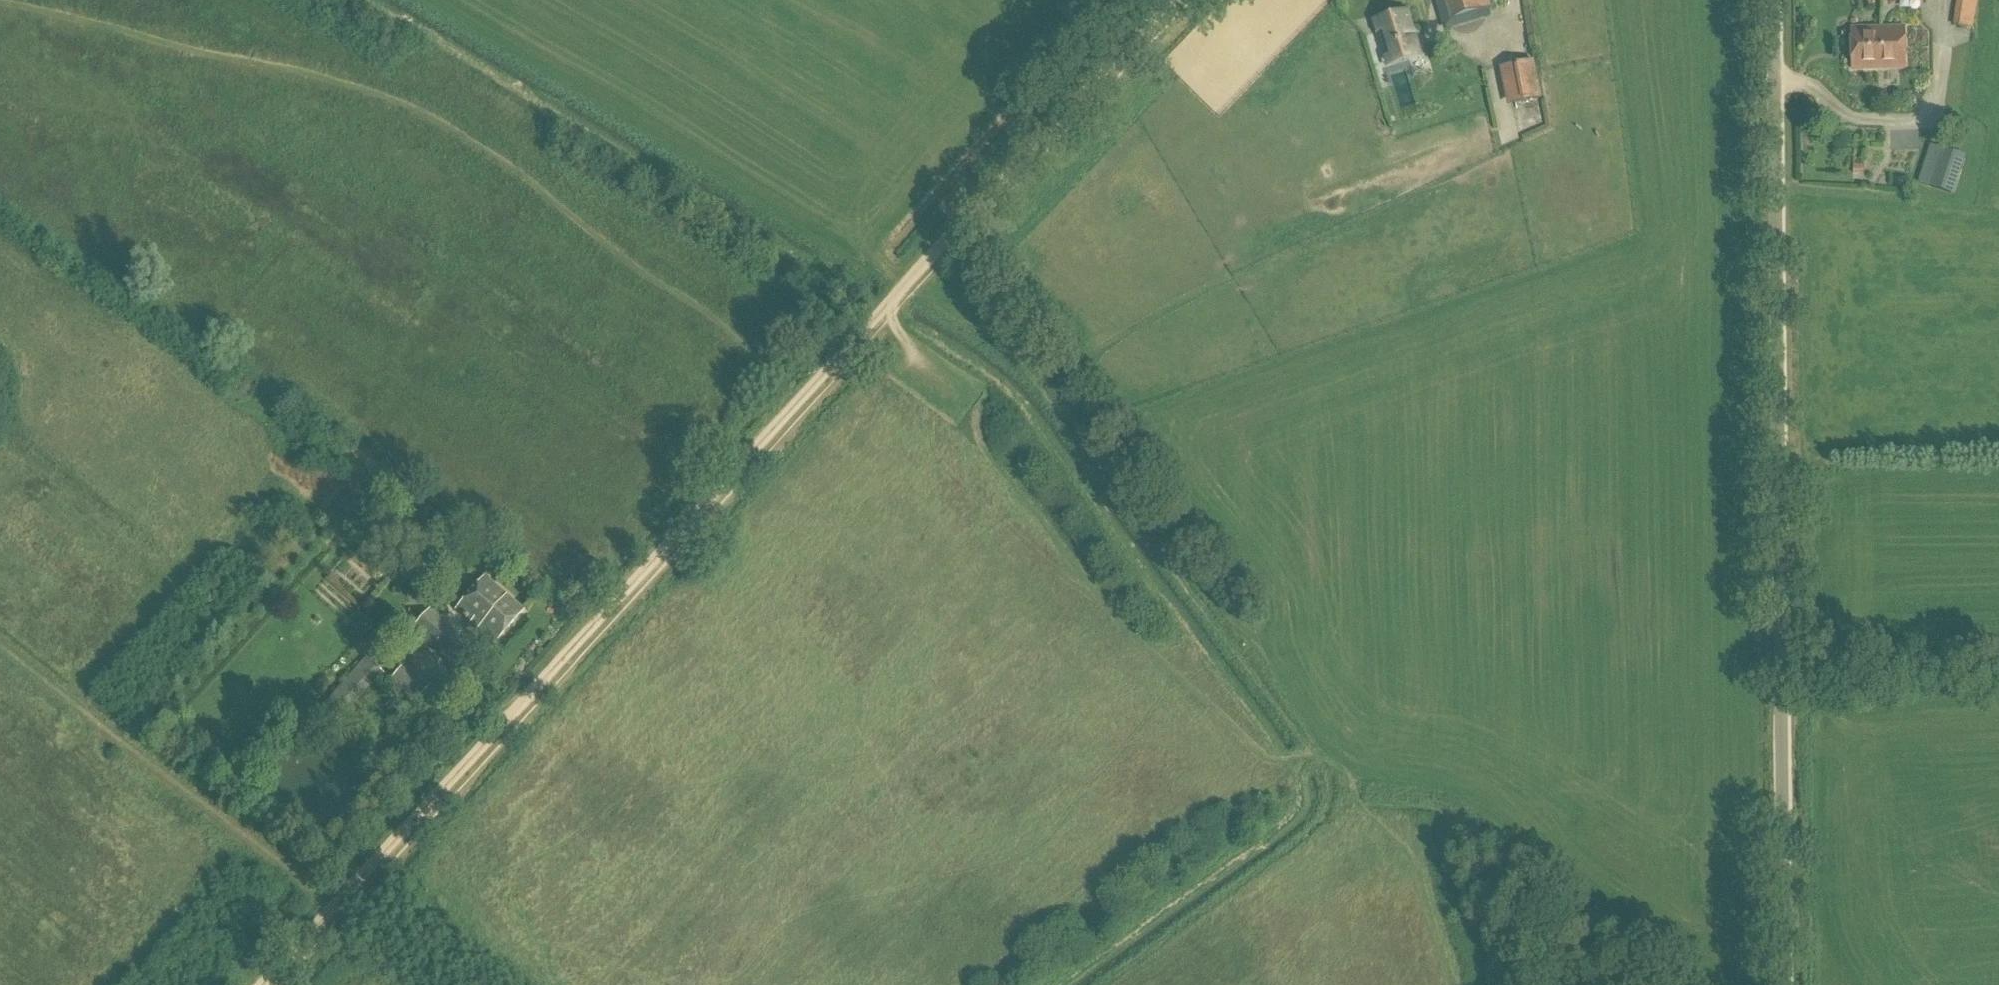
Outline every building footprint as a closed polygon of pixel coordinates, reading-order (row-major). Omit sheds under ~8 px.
[(1452,20),(1490,8),(1488,0),(1446,0),(1452,20)] [(1971,30),(1976,0),(1956,0),(1952,27),(1971,30)] [(1369,20),(1384,69),(1423,56),(1408,9),(1369,20)] [(1852,29),(1852,70),(1906,69),(1905,27),(1852,29)] [(1500,67),(1508,106),(1543,99),(1535,60),(1500,67)] [(1928,186),(1952,194),(1965,155),(1941,148),(1928,186)] [(1864,165),(1854,165),(1854,174),(1864,174),(1864,165)] [(444,517),(437,511),(430,521),(438,526),(444,517)] [(455,610),(494,644),(523,611),(484,576),(455,610)] [(412,629),(449,662),(466,642),(429,609),(412,629)] [(320,706),(337,722),(382,673),(365,657),(320,706)] [(409,688),(419,680),(406,665),(396,674),(409,688)] [(309,726),(318,734),(325,727),(316,719),(309,726)] [(191,734),(181,724),(174,731),(185,741),(191,734)] [(358,724),(352,730),(359,737),(366,731),(358,724)]
